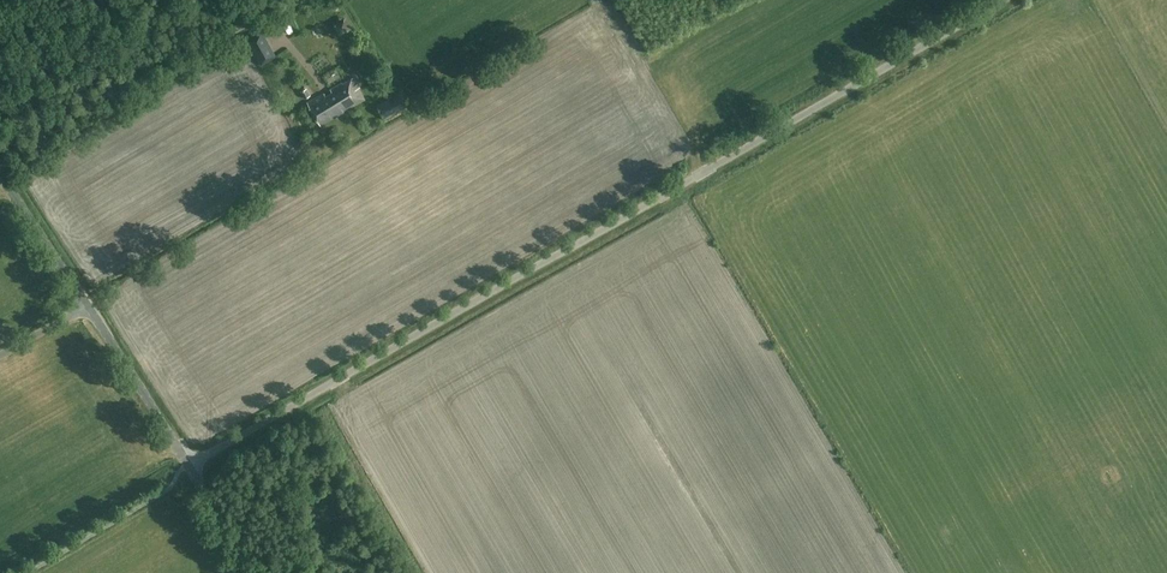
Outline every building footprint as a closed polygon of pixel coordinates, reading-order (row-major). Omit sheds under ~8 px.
[(247,39),(261,64),(275,57),(274,56),(276,55),(262,30),(260,32),(260,31),(247,39)] [(320,125),(364,99),(352,77),(342,83),(341,82),(329,89),(331,92),(325,96),(322,92),(317,95),(318,95),(306,102),(320,125)] [(384,118),(406,105),(398,93),(377,105),(384,118)]
